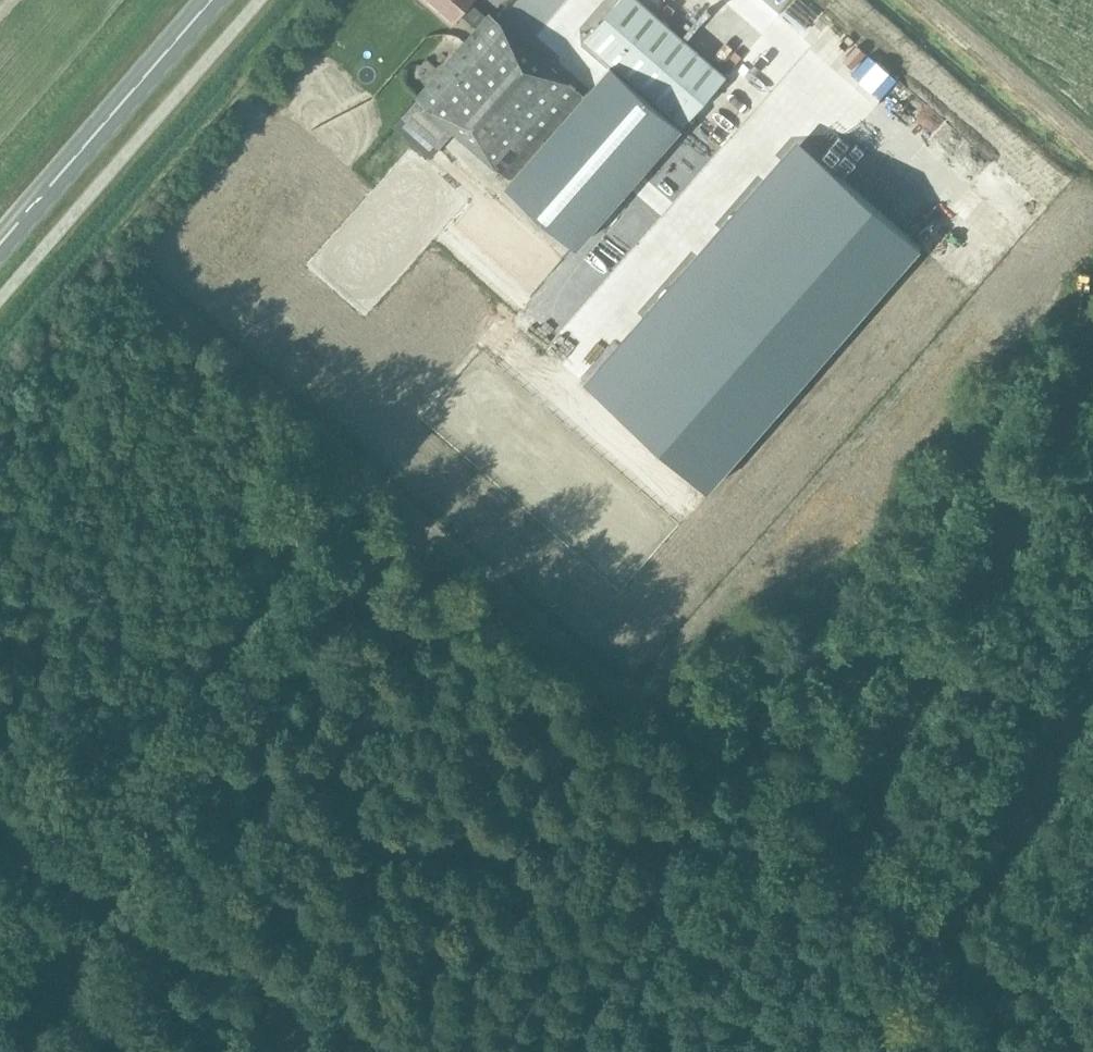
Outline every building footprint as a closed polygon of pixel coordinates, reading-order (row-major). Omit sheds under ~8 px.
[(452,23),(460,14),(477,28),(486,17),(470,3),(473,0),(425,0),(452,23)] [(683,126),(726,77),(638,0),(619,0),(584,40),(611,63),(683,126)] [(489,15),(486,17),(477,28),(417,97),(418,98),(454,130),(510,178),(582,96),(489,15)] [(505,184),(577,247),(683,126),(611,63),(582,96),(510,178),(505,184)] [(454,130),(418,98),(394,126),(421,150),(430,158),(454,130)] [(826,164),(612,408),(707,491),(921,247),(826,164)]
